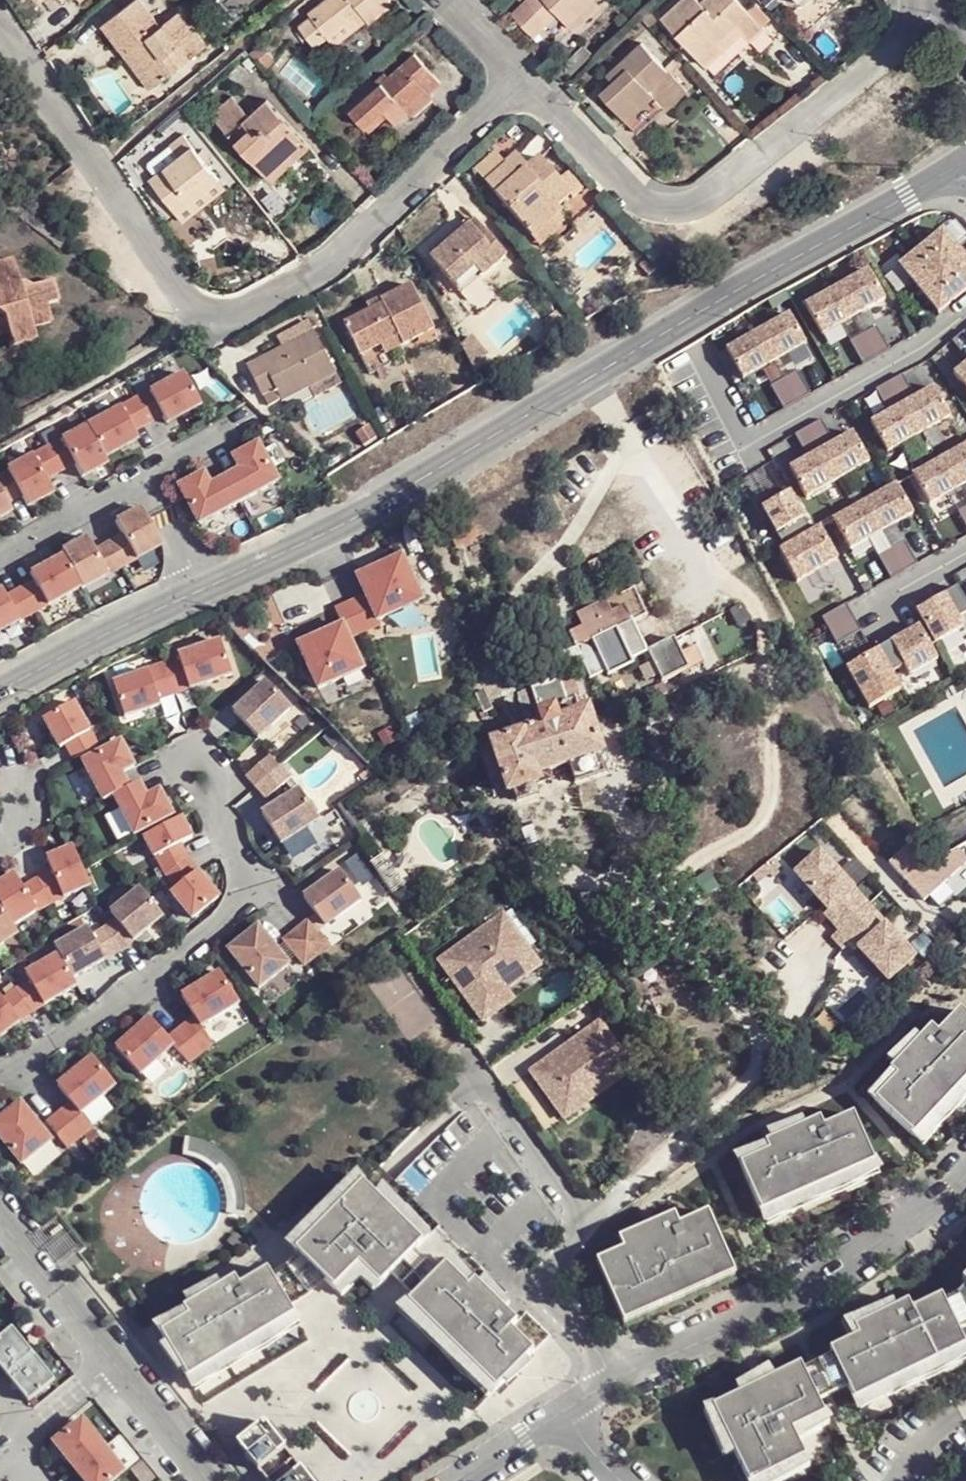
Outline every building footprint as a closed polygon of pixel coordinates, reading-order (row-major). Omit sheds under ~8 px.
[(388,0),(327,0),(306,14),(308,18),(301,23),(314,44),(361,11),(367,19),(390,3),(388,0)] [(516,35),(530,23),(510,0),(497,12),(516,35)] [(530,23),(543,11),(533,0),(510,0),(530,23)] [(543,11),(550,18),(571,0),(533,0),(543,11)] [(550,18),(558,27),(584,4),(581,0),(571,0),(550,18)] [(719,0),(695,0),(689,6),(683,0),(676,0),(647,25),(693,75),(729,44),(738,52),(754,36),(719,0)] [(801,0),(783,0),(791,9),(801,0)] [(816,0),(801,0),(791,9),(797,16),(817,0),(816,0)] [(96,30),(117,57),(125,51),(150,81),(173,63),(165,53),(175,45),(183,55),(196,46),(179,25),(165,35),(160,30),(156,33),(131,4),(96,30)] [(670,89),(630,40),(601,64),(605,69),(586,87),(624,129),(670,89)] [(125,51),(117,57),(141,88),(150,81),(125,51)] [(337,112),(351,129),(368,116),(377,126),(392,112),(394,113),(407,103),(426,87),(401,57),(337,112)] [(204,122),(256,182),(271,169),(278,177),(304,152),(260,105),(242,121),(225,101),(204,122)] [(368,116),(351,129),(367,147),(411,108),(407,103),(394,113),(392,112),(377,126),(368,116)] [(175,132),(160,144),(169,157),(152,170),(139,178),(161,214),(208,183),(175,132)] [(169,157),(160,144),(144,157),(152,170),(169,157)] [(504,180),(512,171),(503,159),(493,167),(504,180)] [(525,161),(512,171),(504,180),(493,167),(472,185),(519,240),(549,216),(546,213),(574,190),(556,171),(542,180),(525,161)] [(271,169),(256,182),(263,190),(278,177),(271,169)] [(820,206),(826,215),(841,206),(836,197),(820,206)] [(555,224),(549,216),(519,240),(525,247),(555,224)] [(467,265),(472,271),(492,253),(465,220),(418,258),(443,287),(467,265)] [(941,231),(898,266),(937,313),(965,290),(965,261),(941,231)] [(15,323),(22,344),(49,332),(46,324),(61,318),(54,301),(66,296),(58,277),(41,283),(24,277),(23,275),(15,256),(0,262),(0,317),(15,323)] [(480,281),(472,271),(467,265),(443,287),(454,301),(480,281)] [(852,318),(884,300),(868,270),(835,288),(852,318)] [(340,325),(357,359),(376,349),(382,359),(433,334),(407,286),(379,300),(381,303),(340,325)] [(852,318),(835,288),(804,306),(821,335),(852,318)] [(805,344),(788,315),(756,333),(773,363),(805,344)] [(279,350),(311,334),(305,321),(272,338),(279,350)] [(862,335),(875,358),(888,351),(875,328),(862,335)] [(963,332),(950,342),(965,361),(965,336),(963,332)] [(773,363),(756,333),(725,350),(741,380),(773,363)] [(330,372),(311,334),(279,350),(245,367),(266,405),(303,385),(330,372)] [(849,343),(862,366),(875,358),(862,335),(849,343)] [(376,349),(357,359),(362,369),(382,359),(376,349)] [(952,375),(965,393),(965,363),(952,375)] [(336,387),(330,372),(303,385),(312,400),(336,387)] [(796,373),(782,380),(795,403),(808,396),(796,373)] [(183,375),(135,402),(148,426),(162,417),(167,425),(200,407),(183,375)] [(914,398),(901,375),(888,383),(917,436),(949,418),(932,388),(914,398)] [(770,388),(782,411),(795,403),(783,380),(770,388)] [(917,436),(888,383),(875,390),(888,413),(869,424),(886,453),(917,436)] [(135,402),(88,428),(105,459),(138,441),(134,433),(148,426),(135,402)] [(833,444),(820,421),(807,428),(837,481),(869,463),(852,433),(833,444)] [(47,450),(60,473),(75,465),(83,479),(108,465),(105,459),(88,428),(47,450)] [(837,481),(807,428),(794,435),(807,458),(789,469),(805,499),(837,481)] [(227,479),(241,504),(281,482),(259,445),(234,459),(242,472),(227,479)] [(960,487),(965,484),(965,445),(943,458),(960,487)] [(22,497),(28,509),(53,495),(46,481),(60,473),(47,450),(7,471),(9,474),(22,497)] [(928,505),(960,487),(943,458),(912,475),(928,505)] [(12,513),(8,505),(22,497),(9,474),(0,478),(0,520),(12,513)] [(201,527),(241,504),(227,479),(212,487),(205,475),(180,489),(201,527)] [(912,514),(895,484),(864,502),(880,532),(912,514)] [(811,532),(788,492),(760,508),(783,548),(811,532)] [(880,532),(864,502),(852,509),(832,520),(849,550),(880,532)] [(965,529),(965,507),(957,512),(965,529)] [(110,545),(122,569),(161,548),(141,510),(116,524),(124,538),(110,545)] [(819,528),(811,532),(783,548),(778,550),(796,582),(836,559),(819,528)] [(81,589),(82,591),(122,569),(110,545),(95,553),(87,539),(62,553),(64,557),(81,589)] [(890,549),(903,572),(916,565),(903,542),(890,549)] [(877,557),(890,579),(903,572),(890,549),(877,557)] [(344,621),(301,642),(322,685),(367,664),(352,633),(382,619),(380,614),(423,593),(402,550),(358,571),(367,590),(337,605),(344,621)] [(20,590),(33,614),(81,589),(64,557),(30,575),(35,583),(20,590)] [(595,560),(587,564),(592,574),(600,570),(595,560)] [(283,627),(326,612),(314,578),(271,593),(283,627)] [(915,611),(933,643),(962,627),(957,619),(965,614),(965,606),(956,588),(915,611)] [(33,614),(20,590),(5,598),(1,591),(0,591),(0,632),(33,614)] [(627,610),(634,625),(648,619),(636,591),(621,597),(627,610)] [(570,636),(576,650),(634,625),(627,610),(613,616),(608,604),(578,617),(583,630),(570,636)] [(830,630),(852,617),(845,604),(823,617),(830,630)] [(837,643),(860,630),(852,617),(830,630),(837,643)] [(634,625),(576,650),(582,662),(591,681),(606,674),(608,678),(633,667),(631,662),(647,655),(634,625)] [(918,627),(877,650),(891,674),(904,666),(909,676),(936,660),(918,627)] [(168,663),(178,693),(237,674),(225,639),(182,654),(184,658),(168,663)] [(675,643),(647,655),(662,686),(688,674),(675,643)] [(576,650),(561,655),(565,667),(582,662),(576,650)] [(891,674),(877,650),(872,652),(845,667),(868,708),(900,690),(891,674)] [(531,690),(543,728),(581,715),(576,700),(578,700),(571,677),(569,678),(565,667),(561,655),(543,661),(550,684),(531,690)] [(178,693),(168,663),(152,669),(152,671),(117,683),(129,717),(163,705),(162,699),(178,693)] [(237,714),(263,739),(295,707),(270,682),(237,714)] [(70,745),(78,759),(102,746),(78,702),(48,718),(64,748),(70,745)] [(602,754),(588,713),(581,715),(543,728),(519,736),(519,737),(494,746),(510,794),(515,792),(518,802),(537,796),(534,786),(539,784),(536,776),(569,764),(576,784),(606,774),(599,754),(602,754)] [(87,761),(108,801),(118,796),(134,788),(126,773),(139,766),(125,741),(87,761)] [(251,775),(261,787),(285,766),(275,754),(251,775)] [(261,787),(271,799),(296,778),(285,766),(261,787)] [(140,835),(177,816),(162,786),(149,793),(144,782),(134,788),(118,796),(140,835)] [(308,786),(269,808),(286,840),(326,818),(308,786)] [(159,857),(170,875),(193,860),(185,844),(197,837),(186,817),(149,837),(161,856),(159,857)] [(925,899),(938,886),(903,849),(890,862),(925,899)] [(44,883),(57,908),(96,891),(80,852),(53,863),(59,877),(44,883)] [(820,852),(796,873),(830,910),(827,914),(842,931),(869,906),(820,852)] [(193,860),(170,875),(181,888),(176,892),(197,918),(223,897),(193,860)] [(308,893),(326,924),(365,900),(346,869),(308,893)] [(20,930),(57,908),(44,883),(30,892),(22,878),(0,892),(0,898),(3,903),(20,930)] [(119,918),(108,927),(123,950),(166,916),(144,887),(114,911),(119,918)] [(20,930),(3,903),(0,905),(0,950),(23,936),(20,930)] [(842,931),(833,938),(845,951),(855,942),(863,934),(870,941),(861,949),(890,981),(916,957),(869,906),(842,931)] [(461,984),(487,1020),(518,999),(510,988),(527,977),(519,964),(535,952),(508,913),(444,960),(456,978),(462,974),(467,980),(461,984)] [(310,917),(298,927),(318,952),(330,942),(310,917)] [(230,946),(261,985),(290,961),(259,923),(230,946)] [(91,926),(58,946),(63,953),(76,977),(123,950),(108,927),(96,934),(91,926)] [(298,927),(286,937),(306,962),(318,952),(298,927)] [(855,942),(861,949),(870,941),(863,934),(855,942)] [(544,964),(535,952),(519,964),(527,977),(544,964)] [(19,989),(35,1012),(81,985),(76,977),(63,953),(30,972),(34,980),(19,989)] [(185,1027),(205,1052),(216,1042),(205,1026),(242,1000),(223,970),(185,995),(198,1016),(185,1027)] [(0,993),(0,1039),(35,1012),(19,989),(7,999),(1,992),(0,993)] [(921,1139),(965,1088),(965,1013),(963,1011),(942,1035),(935,1029),(895,1074),(902,1080),(881,1103),(921,1139)] [(120,1048),(144,1074),(178,1044),(192,1062),(205,1052),(185,1027),(172,1038),(153,1017),(120,1048)] [(592,1101),(586,1092),(631,1059),(604,1021),(535,1071),(568,1118),(592,1101)] [(63,1113),(82,1138),(96,1128),(84,1114),(119,1085),(97,1057),(62,1085),(75,1103),(63,1113)] [(586,1092),(592,1101),(638,1068),(631,1059),(586,1092)] [(26,1164),(55,1140),(25,1102),(0,1121),(0,1132),(26,1164)] [(51,1122),(71,1148),(82,1138),(63,1113),(51,1122)] [(744,1164),(766,1213),(878,1163),(857,1114),(828,1127),(824,1119),(769,1143),(773,1151),(744,1164)] [(198,1139),(193,1138),(190,1154),(192,1154),(201,1156),(214,1163),(222,1171),(227,1178),(231,1187),(234,1196),(234,1205),(233,1212),(249,1215),(250,1212),(250,1195),(248,1186),(244,1176),(238,1165),(229,1155),(217,1146),(203,1140),(198,1139)] [(367,1183),(299,1251),(302,1254),(330,1282),(339,1289),(363,1264),(384,1286),(395,1275),(420,1250),(427,1243),(367,1183)] [(601,1262),(624,1313),(647,1302),(652,1313),(687,1297),(683,1287),(706,1277),(735,1263),(713,1212),(684,1225),(679,1215),(636,1234),(640,1244),(628,1250),(601,1262)] [(395,1275),(417,1298),(442,1272),(420,1250),(395,1275)] [(330,1282),(302,1254),(291,1266),(275,1275),(295,1309),(315,1297),(330,1282)] [(706,1277),(710,1287),(740,1274),(735,1263),(706,1277)] [(417,1298),(412,1303),(501,1390),(538,1352),(515,1329),(522,1323),(478,1281),(472,1287),(450,1265),(442,1272),(417,1298)] [(166,1333),(193,1379),(299,1316),(295,1309),(275,1275),(272,1270),(244,1287),(239,1279),(188,1309),(193,1317),(166,1333)] [(706,1277),(683,1287),(687,1297),(710,1287),(706,1277)] [(859,1400),(965,1348),(965,1337),(959,1323),(965,1319),(965,1301),(962,1295),(949,1301),(946,1295),(917,1310),(913,1301),(859,1328),(863,1336),(835,1350),(837,1355),(853,1388),(859,1400)] [(647,1302),(624,1313),(629,1323),(652,1313),(647,1302)] [(11,1376),(38,1354),(16,1328),(0,1341),(0,1362),(11,1376)] [(11,1376),(33,1402),(59,1381),(38,1354),(11,1376)] [(824,1402),(853,1388),(837,1355),(808,1369),(824,1402)] [(830,1415),(824,1402),(808,1369),(805,1364),(717,1407),(753,1480),(762,1480),(810,1457),(797,1431),(830,1415)] [(58,1443),(79,1469),(82,1467),(106,1448),(84,1421),(58,1443)] [(268,1422),(242,1444),(271,1480),(298,1459),(268,1422)] [(93,1480),(118,1480),(129,1472),(108,1446),(106,1448),(82,1467),(93,1480)] [(271,1480),(316,1480),(298,1459),(271,1480)]
